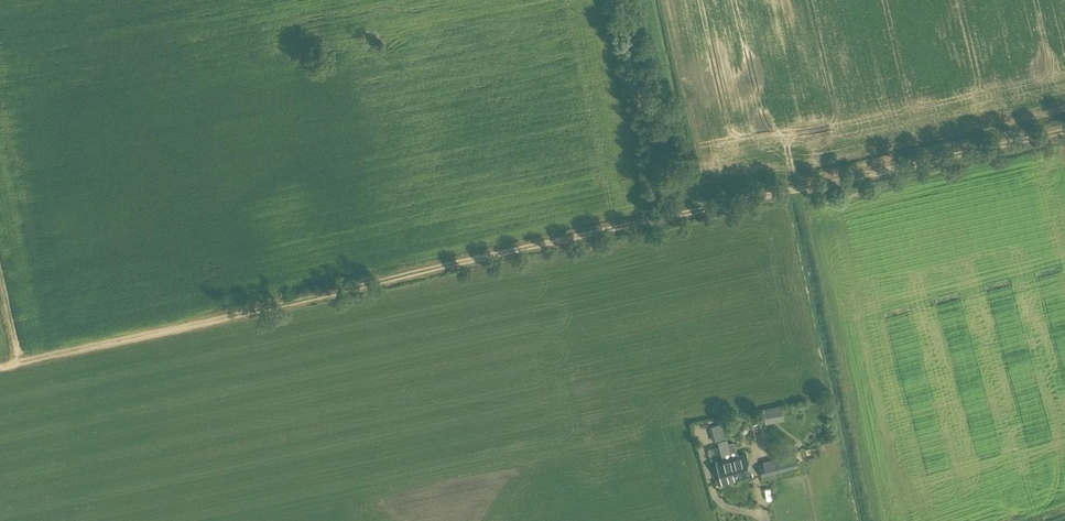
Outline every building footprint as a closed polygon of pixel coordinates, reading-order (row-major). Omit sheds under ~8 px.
[(781,404),(763,408),(766,423),(784,420),(781,404)] [(689,428),(678,429),(678,441),(690,441),(689,428)] [(721,451),(729,449),(727,439),(718,441),(721,451)] [(737,480),(753,475),(753,474),(746,451),(737,454),(733,441),(729,449),(737,480)] [(737,480),(729,449),(721,451),(722,458),(715,460),(722,484),(737,480)] [(762,477),(799,467),(794,450),(776,455),(778,460),(759,465),(762,477)] [(767,492),(774,491),(772,476),(765,477),(767,492)]
